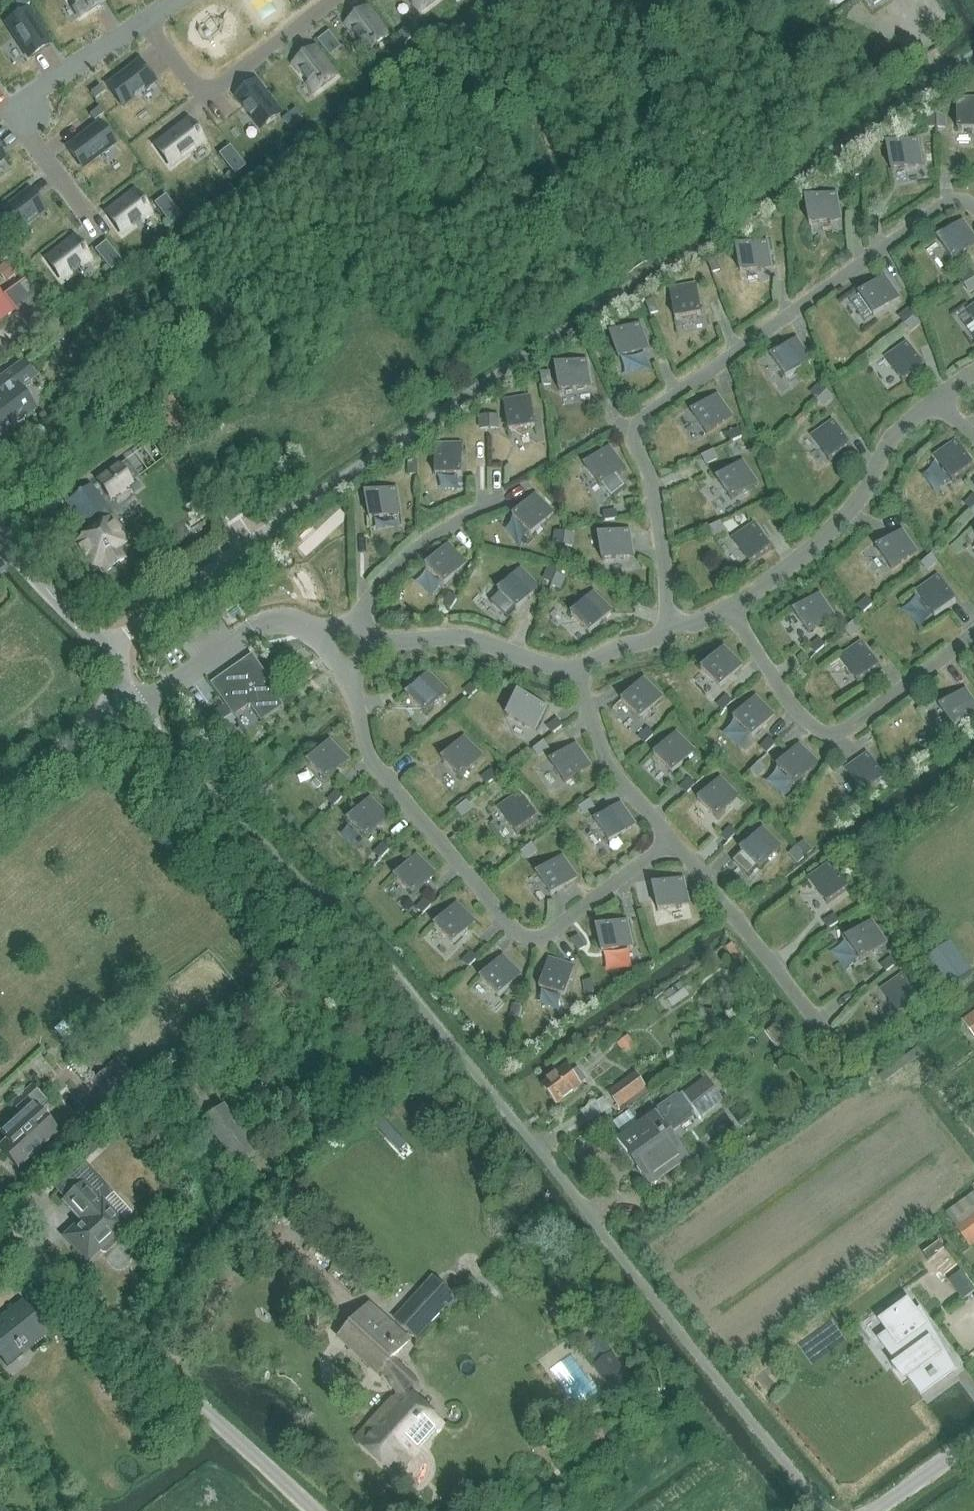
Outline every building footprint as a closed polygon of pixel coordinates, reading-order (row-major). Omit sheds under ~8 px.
[(14,3),(18,10),(28,4),(26,0),(19,0),(14,3)] [(79,16),(101,2),(99,0),(69,0),(79,16)] [(420,12),(436,0),(411,0),(420,12)] [(27,10),(6,24),(10,30),(11,33),(27,57),(49,43),(27,10)] [(368,10),(348,25),(368,52),(388,36),(388,35),(378,23),(368,10)] [(404,30),(397,35),(404,44),(411,40),(404,30)] [(328,32),(318,40),(330,56),(341,48),(328,32)] [(315,50),(295,65),(315,92),(335,76),(315,50)] [(138,61),(107,85),(118,99),(122,105),(122,106),(134,97),(154,82),(151,78),(138,61)] [(257,82),(236,97),(260,129),(281,113),(257,82)] [(99,86),(90,93),(95,99),(104,92),(99,86)] [(957,130),(973,130),(973,97),(956,97),(957,130)] [(98,108),(89,115),(94,121),(103,114),(98,108)] [(297,109),(290,114),(297,124),(304,118),(297,109)] [(289,115),(283,120),(290,129),(297,124),(289,115)] [(935,115),(926,115),(926,128),(935,128),(935,115)] [(944,115),(936,115),(936,128),(944,128),(944,115)] [(186,122),(155,145),(170,166),(202,142),(186,122)] [(98,123),(66,147),(81,168),(113,144),(98,123)] [(885,144),(890,170),(923,164),(918,138),(885,144)] [(228,146),(218,154),(233,174),(244,166),(228,146)] [(862,163),(854,163),(855,176),(863,176),(862,163)] [(28,190),(2,210),(17,231),(43,211),(28,190)] [(133,193),(106,213),(122,234),(148,214),(133,193)] [(804,198),(809,225),(841,220),(836,193),(804,198)] [(163,195),(153,203),(169,223),(179,215),(163,195)] [(951,261),(973,245),(973,236),(962,220),(935,239),(951,261)] [(72,239),(45,259),(61,280),(88,260),(72,239)] [(735,246),(739,272),(772,267),(767,240),(735,246)] [(104,241),(93,250),(109,270),(120,261),(104,241)] [(715,258),(707,261),(711,272),(719,269),(715,258)] [(0,265),(0,274),(6,281),(17,272),(6,260),(0,265)] [(958,275),(964,284),(973,278),(973,276),(969,268),(958,275)] [(857,294),(873,316),(900,297),(884,275),(857,294)] [(969,293),(973,289),(973,278),(964,284),(969,293)] [(33,337),(54,321),(23,279),(3,294),(14,311),(33,337)] [(669,287),(674,320),(701,315),(696,282),(669,287)] [(14,311),(3,294),(0,291),(0,321),(14,311)] [(652,298),(645,300),(650,314),(658,311),(652,298)] [(973,322),(973,303),(965,310),(973,322)] [(908,308),(898,317),(903,323),(914,315),(908,308)] [(903,323),(911,332),(921,323),(914,315),(903,323)] [(55,320),(54,321),(33,337),(34,337),(45,329),(52,339),(64,331),(55,320)] [(609,334),(619,360),(649,349),(640,323),(609,334)] [(594,336),(588,340),(595,351),(602,347),(594,336)] [(769,356),(785,378),(812,360),(796,337),(769,356)] [(884,356),(903,383),(924,368),(905,341),(884,356)] [(554,364),(554,366),(559,392),(591,386),(586,359),(554,364)] [(23,361),(0,378),(0,436),(35,410),(20,390),(36,378),(23,361)] [(548,371),(540,372),(542,385),(550,384),(548,371)] [(819,385),(809,394),(815,400),(825,391),(819,385)] [(817,401),(822,407),(832,398),(826,392),(817,401)] [(690,412),(706,435),(732,416),(716,394),(690,412)] [(503,400),(508,432),(535,427),(529,395),(503,400)] [(488,415),(480,415),(480,428),(488,428),(488,415)] [(497,415),(489,415),(489,428),(497,428),(497,415)] [(809,435),(829,462),(851,446),(837,427),(831,419),(809,435)] [(738,429),(728,433),(732,441),(742,437),(738,429)] [(933,455),(952,482),(973,467),(955,439),(933,455)] [(434,442),(434,475),(462,475),(462,442),(434,442)] [(583,466),(600,487),(601,486),(612,499),(625,488),(615,475),(625,467),(608,446),(583,466)] [(713,449),(703,454),(707,462),(717,457),(713,449)] [(715,479),(731,501),(757,481),(741,459),(715,479)] [(126,460),(118,466),(131,483),(139,477),(126,460)] [(417,461),(409,462),(409,474),(417,474),(417,461)] [(131,483),(118,466),(97,481),(110,498),(131,483)] [(87,486),(63,503),(86,535),(78,540),(70,546),(80,560),(90,573),(100,565),(105,572),(123,560),(116,547),(126,540),(87,486)] [(364,493),(369,520),(401,514),(397,487),(364,493)] [(511,517),(532,535),(554,511),(552,508),(534,492),(511,517)] [(965,504),(971,510),(973,507),(973,494),(965,504)] [(227,514),(231,520),(239,515),(234,509),(227,514)] [(615,510),(603,512),(604,521),(616,519),(615,510)] [(707,528),(711,536),(723,530),(719,522),(707,528)] [(730,538),(749,565),(772,549),(755,526),(752,522),(730,538)] [(597,534),(601,561),(635,555),(630,528),(597,534)] [(875,548),(891,570),(918,551),(902,528),(875,548)] [(555,531),(554,544),(562,545),(563,532),(555,531)] [(565,532),(563,545),(572,546),(573,533),(565,532)] [(425,566),(445,585),(467,562),(447,543),(425,566)] [(921,563),(927,570),(937,562),(931,555),(921,563)] [(515,607),(517,609),(540,585),(520,566),(497,591),(499,592),(490,602),(505,617),(515,607)] [(554,571),(547,568),(543,580),(550,582),(554,571)] [(557,573),(552,586),(560,589),(565,576),(557,573)] [(915,589),(934,617),(947,607),(956,601),(953,597),(936,574),(915,589)] [(570,614),(590,633),(612,609),(592,590),(570,614)] [(792,611),(807,633),(834,615),(819,593),(792,611)] [(449,594),(443,604),(450,608),(456,598),(449,594)] [(857,605),(863,612),(872,604),(866,597),(857,605)] [(844,629),(850,636),(861,627),(854,620),(844,629)] [(809,647),(815,653),(825,645),(819,638),(809,647)] [(838,656),(857,683),(879,667),(877,665),(859,640),(838,656)] [(700,670),(720,687),(743,664),(723,645),(700,670)] [(268,679),(253,657),(212,685),(233,714),(249,703),(260,719),(282,704),(265,681),(268,679)] [(405,695),(425,714),(448,691),(428,671),(405,695)] [(620,701),(640,720),(662,696),(643,677),(634,687),(629,691),(620,701)] [(463,690),(469,697),(479,688),(473,681),(463,690)] [(954,730),(973,716),(973,700),(966,688),(938,707),(954,730)] [(546,706),(517,691),(506,714),(534,730),(546,706)] [(716,704),(723,711),(732,703),(725,696),(716,704)] [(732,719),(752,737),(775,714),(755,696),(732,719)] [(223,703),(203,717),(210,727),(229,713),(223,703)] [(546,726),(552,733),(562,726),(557,719),(546,726)] [(637,738),(644,745),(654,735),(647,728),(637,738)] [(652,755),(673,773),(695,750),(675,731),(652,755)] [(440,759),(460,778),(482,755),(462,736),(440,759)] [(759,747),(766,754),(775,744),(768,738),(759,747)] [(306,763),(326,782),(336,772),(349,759),(329,739),(306,763)] [(532,750),(538,757),(549,749),(543,741),(532,750)] [(549,761),(565,784),(592,766),(576,743),(549,761)] [(776,766),(796,785),(818,762),(798,743),(790,751),(776,766)] [(844,768),(863,795),(886,780),(867,752),(844,768)] [(889,766),(894,773),(904,766),(899,759),(889,766)] [(749,772),(756,778),(766,768),(759,762),(749,772)] [(480,777),(486,785),(496,776),(491,769),(480,777)] [(697,800),(717,819),(740,796),(720,777),(697,800)] [(679,788),(686,794),(696,784),(688,778),(679,788)] [(326,800),(333,806),(342,797),(335,790),(326,800)] [(496,807),(515,834),(538,818),(519,791),(496,807)] [(347,820),(366,839),(377,829),(389,817),(370,797),(347,820)] [(578,808),(584,816),(588,813),(595,808),(589,800),(578,808)] [(455,810),(462,818),(472,810),(466,801),(455,810)] [(594,821),(609,843),(637,825),(621,802),(594,821)] [(720,836),(727,843),(737,833),(730,826),(720,836)] [(757,867),(758,868),(781,845),(762,826),(739,850),(741,851),(732,861),(731,862),(747,877),(757,867)] [(788,854),(797,864),(812,850),(803,840),(788,854)] [(378,858),(380,859),(389,849),(382,843),(373,852),(378,858)] [(521,852),(527,860),(539,850),(531,843),(521,852)] [(393,877),(410,894),(420,885),(435,872),(416,854),(393,877)] [(535,873),(551,896),(572,881),(578,877),(562,855),(535,873)] [(808,878),(827,905),(849,889),(829,862),(807,877),(808,878)] [(657,909),(658,912),(690,904),(684,876),(671,879),(651,884),(657,909)] [(421,913),(423,915),(432,905),(425,899),(416,909),(421,913)] [(433,926),(454,944),(475,920),(455,901),(433,926)] [(700,916),(706,925),(717,917),(712,908),(700,916)] [(823,921),(828,930),(840,923),(834,914),(823,921)] [(627,919),(614,922),(595,926),(601,953),(633,945),(627,919)] [(844,939),(860,961),(887,942),(872,919),(844,939)] [(570,941),(578,952),(586,947),(577,936),(570,941)] [(730,943),(724,948),(741,970),(747,965),(730,943)] [(926,962),(948,992),(972,974),(951,944),(945,949),(926,962)] [(460,961),(467,968),(477,958),(470,951),(460,961)] [(478,978),(499,997),(522,973),(501,953),(498,957),(478,978)] [(539,989),(565,997),(575,965),(571,964),(566,963),(548,957),(539,989)] [(880,965),(886,973),(896,965),(890,957),(880,965)] [(880,988),(899,1016),(921,1001),(902,973),(880,988)] [(594,993),(592,980),(582,982),(585,995),(590,994),(594,993)] [(664,995),(673,1008),(689,996),(679,983),(664,995)] [(509,1017),(518,1020),(522,1007),(517,1006),(512,1004),(509,1017)] [(715,1009),(704,1014),(707,1020),(718,1016),(715,1009)] [(973,1038),(973,1011),(961,1020),(973,1038)] [(61,1021),(53,1029),(63,1040),(72,1033),(61,1021)] [(776,1026),(768,1032),(779,1046),(787,1040),(776,1026)] [(616,1044),(623,1053),(634,1044),(627,1035),(616,1044)] [(75,1057),(85,1049),(76,1039),(66,1048),(75,1057)] [(843,1046),(832,1053),(838,1062),(849,1055),(843,1046)] [(884,1083),(922,1055),(920,1051),(916,1047),(878,1075),(881,1079),(884,1083)] [(133,1078),(115,1059),(90,1080),(108,1101),(119,1091),(110,1082),(115,1078),(123,1087),(133,1078)] [(216,1111),(182,1066),(162,1081),(196,1126),(201,1122),(236,1168),(257,1151),(223,1106),(216,1111)] [(571,1072),(566,1066),(542,1085),(554,1100),(557,1105),(581,1086),(580,1084),(587,1079),(577,1067),(571,1072)] [(647,1089),(636,1074),(609,1093),(616,1102),(618,1105),(622,1110),(627,1106),(648,1091),(646,1089),(647,1089)] [(689,1157),(669,1129),(671,1128),(691,1113),(693,1112),(698,1119),(724,1100),(706,1076),(681,1094),(656,1112),(639,1124),(617,1140),(649,1185),(689,1157)] [(37,1092),(16,1111),(19,1115),(0,1133),(7,1140),(0,1146),(0,1148),(17,1167),(58,1131),(38,1110),(47,1102),(37,1092)] [(628,1111),(612,1122),(620,1133),(636,1122),(628,1111)] [(691,1113),(671,1128),(674,1131),(694,1117),(691,1113)] [(118,1114),(99,1132),(107,1140),(126,1123),(118,1114)] [(391,1132),(384,1138),(399,1155),(406,1149),(391,1132)] [(91,1140),(76,1153),(83,1160),(98,1147),(91,1140)] [(83,1161),(53,1188),(63,1199),(61,1201),(81,1221),(64,1237),(86,1262),(99,1250),(101,1252),(105,1253),(114,1245),(114,1241),(111,1238),(124,1227),(120,1222),(102,1202),(109,1195),(110,1194),(109,1190),(107,1187),(83,1161)] [(476,1162),(470,1165),(477,1180),(484,1177),(476,1162)] [(102,1202),(120,1222),(130,1213),(111,1193),(109,1195),(102,1202)] [(957,1229),(973,1218),(973,1194),(946,1214),(956,1229),(957,1229)] [(957,1229),(966,1242),(970,1248),(973,1244),(973,1218),(957,1229)] [(939,1242),(926,1251),(931,1258),(944,1248),(939,1242)] [(962,1301),(973,1292),(973,1290),(961,1271),(948,1281),(961,1299),(962,1301)] [(393,1319),(418,1341),(448,1307),(424,1285),(393,1319)] [(906,1381),(915,1392),(951,1365),(920,1307),(916,1311),(907,1299),(877,1321),(884,1332),(876,1338),(895,1364),(891,1367),(903,1383),(906,1381)] [(4,1364),(45,1332),(23,1304),(0,1322),(0,1359),(4,1364)] [(371,1305),(343,1336),(381,1372),(399,1395),(358,1440),(395,1475),(443,1423),(416,1396),(421,1391),(418,1384),(392,1360),(410,1340),(371,1305)] [(797,1345),(811,1364),(846,1340),(831,1320),(797,1345)] [(592,1345),(584,1351),(595,1366),(603,1360),(592,1345)] [(570,1356),(552,1369),(578,1406),(597,1393),(570,1356)] [(604,1362),(594,1368),(607,1386),(617,1379),(604,1362)] [(956,1373),(951,1365),(915,1392),(921,1400),(956,1373)]
